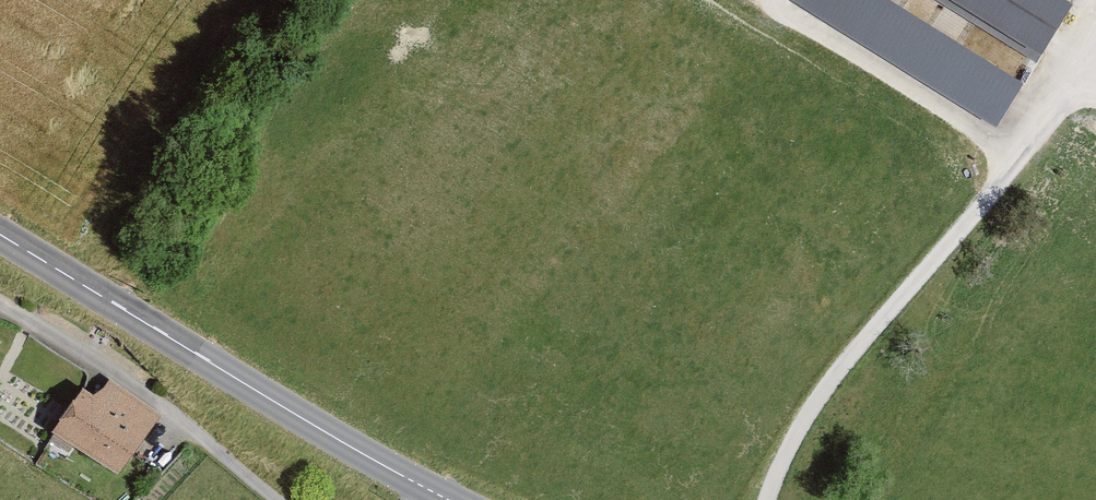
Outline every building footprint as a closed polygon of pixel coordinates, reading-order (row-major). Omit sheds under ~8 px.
[(893,0),(793,0),(792,2),(994,132),(1025,82),(893,0)] [(1058,0),(950,0),(1039,57),(1070,8),(1058,0)] [(79,391),(47,436),(113,483),(160,417),(106,379),(91,400),(79,391)]
